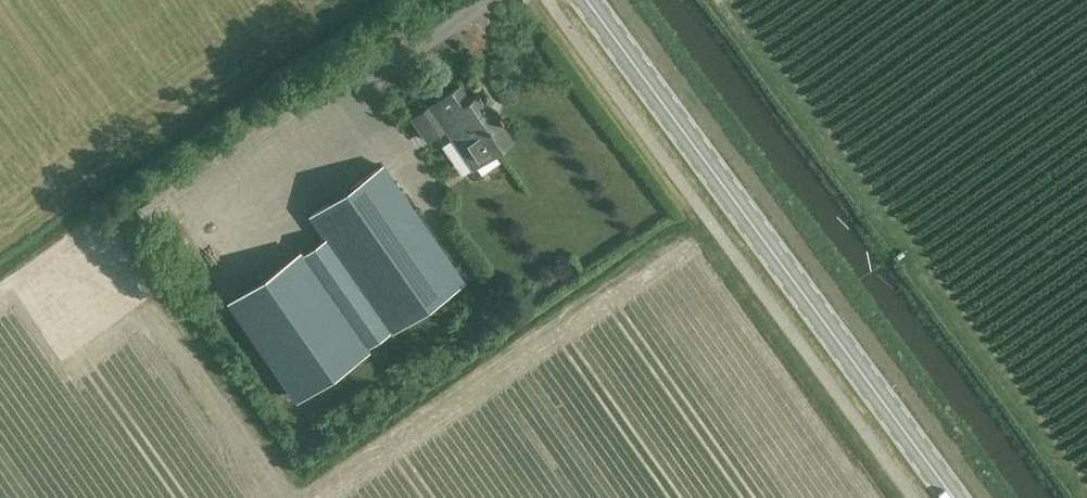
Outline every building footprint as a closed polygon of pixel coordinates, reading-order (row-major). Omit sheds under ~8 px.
[(428,142),(446,130),(453,140),(471,166),(472,167),(478,163),(491,154),(513,139),(500,120),(496,122),(478,95),(471,100),(461,85),(430,106),(412,119),(428,142)] [(312,215),(327,237),(231,305),(296,398),(392,330),(463,281),(383,165),(312,215)]
